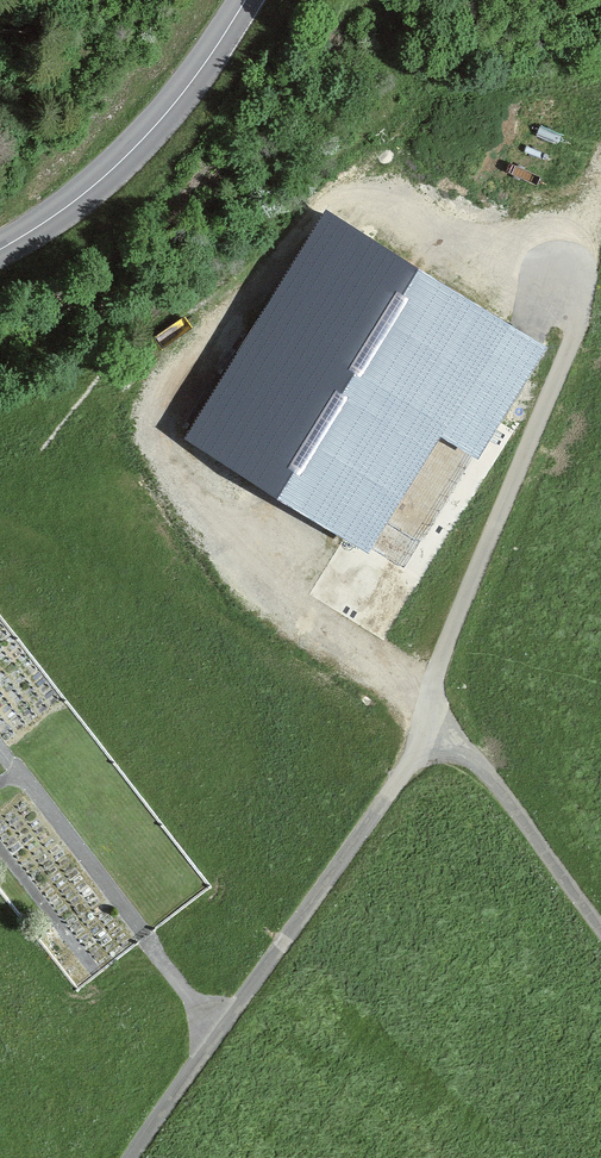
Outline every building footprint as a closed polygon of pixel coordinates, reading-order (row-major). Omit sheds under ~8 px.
[(551,344),(324,210),(185,440),(370,552),(441,437),(477,460),(551,344)]
